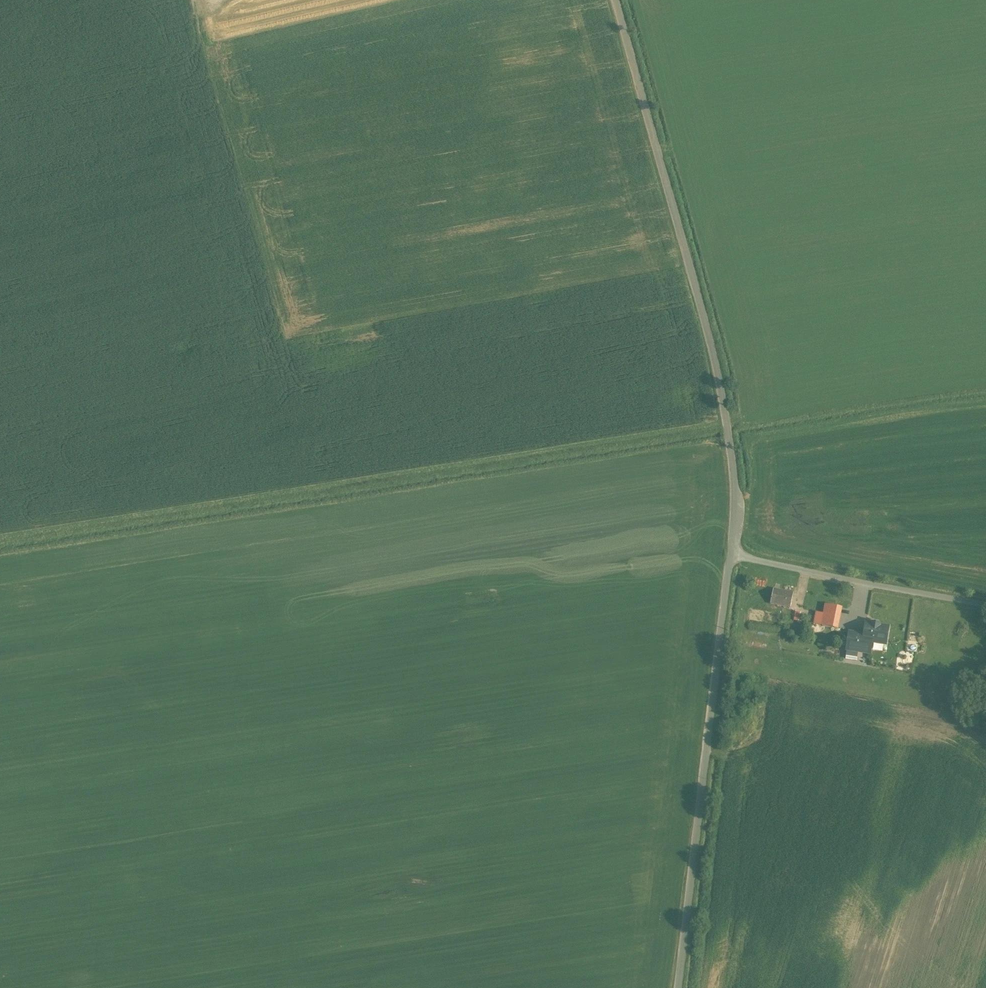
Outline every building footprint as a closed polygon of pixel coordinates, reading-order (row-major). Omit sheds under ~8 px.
[(793,593),(773,589),(770,603),(790,607),(793,593)] [(832,598),(806,593),(802,610),(817,613),(823,614),(828,615),(830,605),(832,598)] [(828,615),(823,614),(821,625),(834,628),(836,620),(837,620),(839,611),(838,611),(839,606),(830,605),(828,615)] [(798,611),(789,609),(789,610),(787,619),(796,621),(798,611)] [(817,613),(817,615),(815,614),(813,624),(817,624),(821,625),(823,614),(817,613)] [(863,653),(876,655),(877,643),(892,645),(895,624),(869,621),(868,634),(845,631),(843,647),(850,648),(848,660),(862,662),(863,653)]
